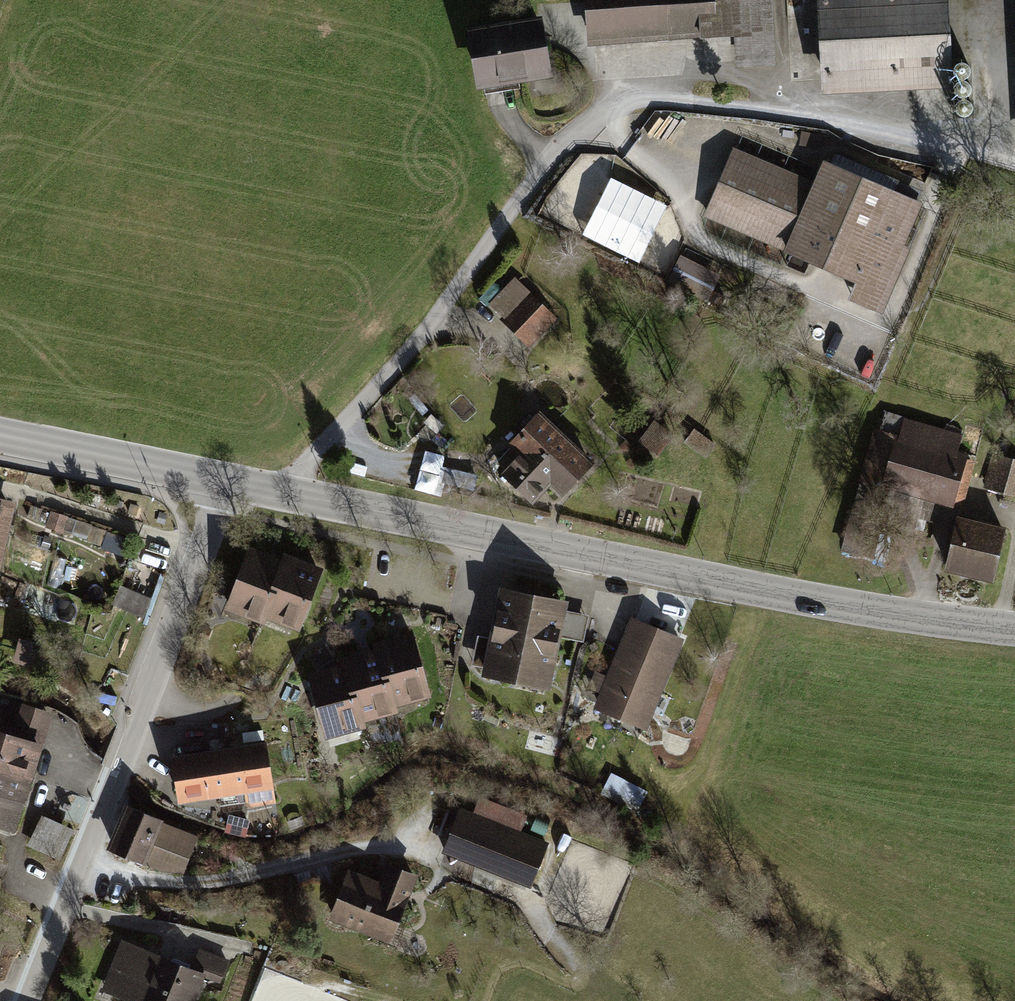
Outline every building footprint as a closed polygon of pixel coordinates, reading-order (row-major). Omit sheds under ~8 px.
[(586,46),(733,37),(735,68),(776,65),(772,0),(583,0),(586,46)] [(821,95),(952,88),(948,0),(816,0),(821,95)] [(540,17),(465,29),(475,90),(550,78),(540,17)] [(813,182),(733,147),(703,217),(783,251),(783,253),(855,283),(847,300),(882,315),(910,248),(904,246),(922,203),(823,161),(813,182)] [(666,206),(610,178),(581,234),(638,263),(666,206)] [(720,275),(680,255),(668,281),(708,301),(720,275)] [(557,319),(514,277),(488,304),(501,317),(498,320),(528,349),(557,319)] [(503,444),(514,454),(549,452),(575,477),(591,460),(537,409),(503,444)] [(963,434),(885,412),(879,430),(874,428),(860,475),(881,481),(874,505),(876,506),(873,517),(923,532),(926,521),(929,521),(934,503),(953,509),(954,506),(963,508),(976,462),(967,459),(968,455),(957,452),(963,434)] [(419,490),(440,492),(445,455),(423,452),(419,490)] [(560,493),(575,477),(549,452),(514,454),(496,472),(524,499),(544,478),(560,493)] [(992,454),(982,488),(1014,497),(1014,460),(992,454)] [(445,469),(442,491),(475,494),(478,472),(445,469)] [(11,523),(16,502),(0,498),(0,520),(11,523)] [(63,515),(46,510),(42,524),(59,530),(63,515)] [(1006,528),(957,517),(944,572),(993,584),(1006,528)] [(6,542),(11,523),(0,520),(0,541),(6,542)] [(265,626),(267,620),(278,592),(272,589),(283,559),(250,546),(225,610),(265,626)] [(285,554),(283,559),(272,589),(278,592),(267,620),(300,633),(325,569),(285,554)] [(124,586),(116,608),(148,620),(157,599),(124,586)] [(570,602),(501,588),(482,677),(552,691),(570,602)] [(686,639),(632,617),(594,710),(648,731),(686,639)] [(374,643),(376,649),(385,681),(391,679),(398,707),(433,698),(415,632),(374,643)] [(472,666),(482,668),(490,638),(480,635),(472,666)] [(400,714),(398,707),(391,679),(385,681),(376,649),(340,659),(342,664),(351,696),(358,694),(366,723),(400,714)] [(367,729),(366,723),(358,694),(351,696),(342,664),(308,674),(326,740),(367,729)] [(31,783),(54,715),(22,704),(11,736),(0,732),(0,773),(31,783)] [(171,758),(178,805),(275,790),(268,743),(171,758)] [(31,783),(0,773),(0,830),(14,835),(31,783)] [(639,809),(648,790),(613,773),(604,792),(639,809)] [(474,814),(460,809),(443,853),(531,888),(549,844),(521,833),(527,818),(480,800),(474,814)] [(165,821),(125,805),(106,852),(145,867),(145,865),(162,872),(184,874),(199,837),(164,823),(165,821)] [(73,831),(42,816),(27,846),(59,861),(73,831)] [(379,882),(349,871),(329,921),(391,945),(419,876),(387,864),(379,882)] [(121,939),(101,991),(126,1000),(197,1000),(206,978),(220,984),(229,960),(200,949),(193,967),(121,939)]
